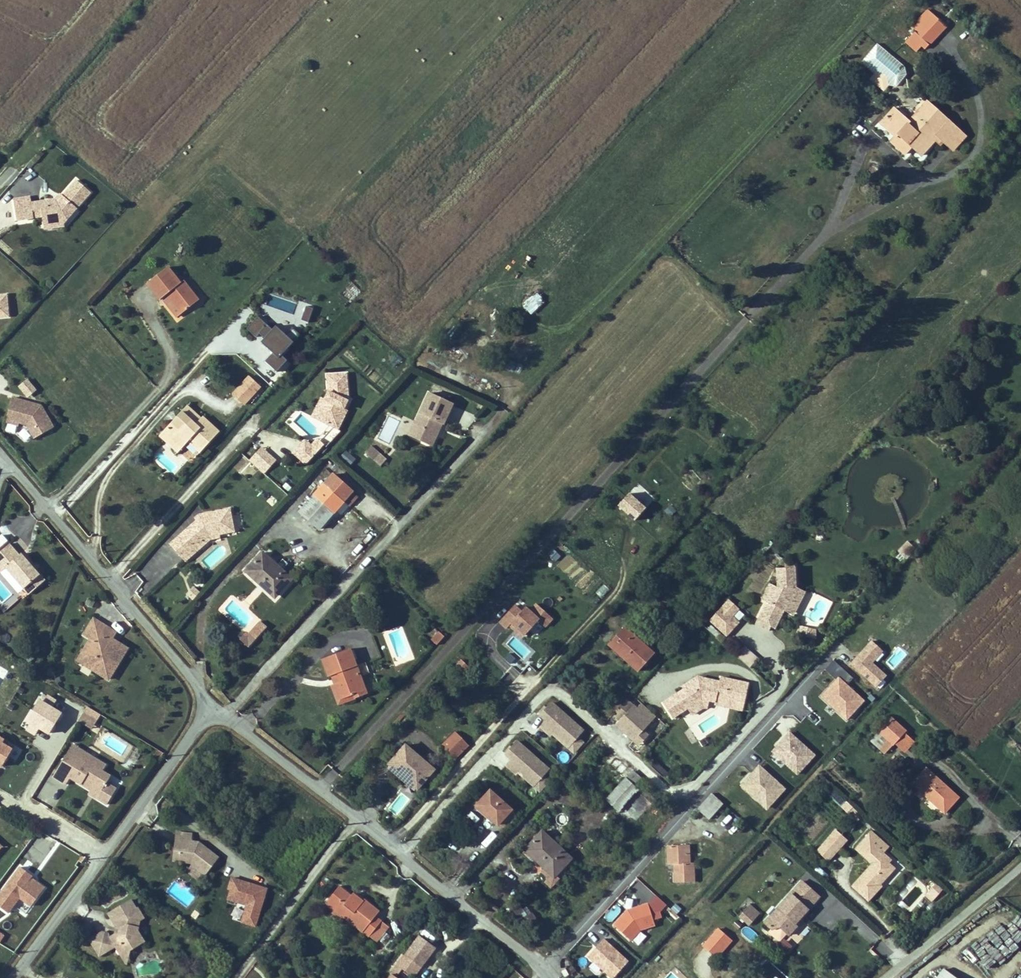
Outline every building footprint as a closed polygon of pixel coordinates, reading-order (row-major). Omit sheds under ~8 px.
[(926,48),(929,45),(916,32),(907,41),(917,51),(922,46),(926,48)] [(876,43),(860,63),(874,74),(869,80),(887,95),(908,69),(876,43)] [(927,102),(909,122),(894,109),(881,123),(896,137),(891,142),(904,154),(912,146),(915,150),(944,117),(927,102)] [(938,137),(943,142),(953,150),(965,136),(944,117),(915,150),(921,155),(935,140),(938,137)] [(46,135),(36,126),(31,132),(41,141),(46,135)] [(938,137),(935,140),(940,145),(943,142),(938,137)] [(42,221),(43,226),(58,224),(66,228),(91,195),(76,184),(63,201),(59,207),(56,205),(41,207),(42,221)] [(32,208),(31,202),(14,204),(17,225),(34,223),(32,208)] [(41,207),(32,208),(34,223),(42,221),(41,207)] [(58,224),(43,226),(44,234),(66,232),(66,228),(58,224)] [(198,300),(183,281),(180,283),(168,267),(148,283),(161,299),(164,297),(168,294),(183,313),(198,300)] [(530,316),(545,303),(537,293),(521,306),(530,316)] [(164,297),(178,316),(183,313),(168,294),(164,297)] [(9,320),(7,299),(0,299),(0,321),(9,320)] [(307,307),(302,320),(308,322),(313,309),(307,307)] [(281,357),(294,343),(275,327),(273,330),(258,317),(246,331),(271,354),(264,361),(278,374),(288,363),(281,357)] [(10,383),(0,372),(0,392),(10,383)] [(244,404),(261,386),(250,376),(233,394),(244,404)] [(331,397),(319,419),(321,426),(336,434),(346,415),(343,413),(347,404),(347,379),(334,378),(334,386),(328,386),(328,395),(331,397)] [(28,399),(38,390),(27,379),(18,387),(28,399)] [(331,397),(328,395),(324,403),(320,401),(311,420),(321,426),(319,419),(331,397)] [(44,438),(52,406),(11,397),(4,431),(28,436),(28,435),(44,438)] [(443,429),(445,430),(454,409),(430,400),(418,428),(421,430),(424,436),(419,446),(434,453),(441,435),(438,434),(441,428),(443,429)] [(182,412),(195,424),(201,419),(187,406),(182,412)] [(203,417),(201,419),(195,424),(182,412),(160,435),(165,439),(168,435),(182,448),(188,441),(192,437),(204,447),(219,431),(203,417)] [(421,430),(418,428),(412,444),(419,446),(424,436),(421,430)] [(178,452),(182,448),(168,435),(165,439),(178,452)] [(188,441),(200,451),(204,447),(192,437),(188,441)] [(307,442),(301,449),(313,461),(325,449),(319,442),(313,449),(307,442)] [(380,467),(387,459),(371,445),(364,454),(380,467)] [(313,461),(301,449),(294,455),(307,467),(313,461)] [(345,450),(339,458),(350,466),(356,459),(345,450)] [(241,474),(251,463),(242,454),(231,465),(241,474)] [(363,500),(333,473),(299,511),(318,528),(335,509),(342,515),(352,504),(356,508),(363,500)] [(634,523),(647,510),(630,493),(618,506),(634,523)] [(168,544),(185,562),(188,562),(214,538),(235,535),(231,509),(193,515),(194,520),(168,544)] [(392,513),(387,519),(391,522),(396,516),(392,513)] [(396,516),(391,522),(396,525),(401,519),(396,516)] [(360,548),(370,537),(366,533),(356,544),(360,548)] [(34,567),(32,569),(28,565),(31,562),(23,553),(14,542),(0,554),(0,564),(4,561),(9,566),(7,568),(25,589),(41,575),(34,567)] [(556,563),(562,556),(553,549),(548,555),(556,563)] [(276,595),(291,578),(262,552),(246,570),(260,583),(263,579),(268,583),(266,586),(276,595)] [(7,568),(9,566),(4,561),(0,564),(0,568),(3,571),(7,568)] [(767,604),(755,625),(768,632),(770,628),(779,614),(783,616),(789,606),(794,605),(798,599),(796,594),(798,590),(798,566),(787,566),(788,571),(779,571),(779,590),(772,585),(763,601),(767,604)] [(25,589),(30,595),(46,581),(41,575),(25,589)] [(186,595),(193,601),(200,592),(193,586),(186,595)] [(789,606),(783,616),(792,621),(805,599),(796,594),(798,599),(794,605),(789,606)] [(739,609),(729,599),(709,621),(727,636),(739,622),(733,616),(739,609)] [(779,614),(770,628),(774,631),(783,616),(779,614)] [(99,674),(109,680),(127,649),(118,643),(116,647),(109,643),(111,639),(115,633),(94,620),(84,636),(91,639),(85,648),(90,650),(84,659),(102,670),(99,674)] [(248,648),(267,627),(259,620),(240,641),(248,648)] [(712,625),(708,629),(717,638),(721,634),(712,625)] [(624,626),(611,641),(619,648),(616,651),(638,670),(653,653),(624,626)] [(439,645),(445,636),(437,631),(431,641),(439,645)] [(812,639),(798,631),(795,638),(800,643),(808,645),(812,639)] [(608,644),(616,651),(619,648),(611,641),(608,644)] [(874,663),(884,652),(872,641),(850,664),(876,689),(888,676),(874,663)] [(750,668),(759,658),(745,646),(736,656),(750,668)] [(84,659),(90,650),(85,648),(77,661),(99,674),(102,670),(84,659)] [(366,662),(356,666),(349,648),(322,659),(328,676),(331,675),(335,673),(343,697),(353,694),(355,698),(366,694),(360,675),(370,672),(366,662)] [(463,671),(468,665),(461,659),(456,665),(463,671)] [(834,661),(827,668),(847,685),(853,677),(834,661)] [(331,675),(342,703),(355,698),(353,694),(343,697),(335,673),(331,675)] [(837,676),(819,699),(848,723),(866,700),(837,676)] [(688,693),(669,708),(679,722),(691,712),(706,701),(713,703),(720,704),(720,701),(748,706),(752,685),(743,683),(743,685),(731,683),(732,681),(724,679),(723,684),(702,679),(692,687),(694,689),(688,693)] [(505,687),(498,681),(494,686),(501,692),(505,687)] [(636,709),(626,699),(612,715),(619,721),(618,724),(635,739),(644,729),(656,716),(641,703),(636,709)] [(585,743),(579,737),(585,731),(552,701),(537,716),(544,722),(540,726),(573,756),(585,743)] [(708,709),(712,710),(713,703),(706,701),(691,712),(696,718),(708,709)] [(748,706),(720,701),(720,704),(719,707),(747,712),(748,706)] [(412,702),(392,724),(394,726),(415,704),(412,702)] [(85,706),(77,722),(93,729),(100,714),(85,706)] [(879,749),(884,754),(905,731),(891,719),(879,732),(888,740),(879,749)] [(635,739),(640,744),(650,733),(644,729),(635,739)] [(790,731),(771,752),(798,777),(817,756),(790,731)] [(463,750),(461,748),(467,742),(456,732),(441,746),(455,759),(463,750)] [(510,759),(504,767),(541,792),(549,780),(545,777),(552,767),(515,741),(505,755),(510,759)] [(103,771),(107,764),(71,744),(52,779),(67,787),(69,784),(109,805),(118,789),(107,783),(111,776),(103,771)] [(417,788),(434,769),(405,744),(389,763),(402,775),(400,776),(412,787),(414,786),(417,788)] [(604,749),(597,756),(625,780),(632,772),(604,749)] [(136,763),(140,754),(131,751),(128,760),(136,763)] [(767,812),(787,790),(759,763),(739,785),(767,812)] [(943,812),(957,797),(926,768),(912,784),(943,812)] [(645,782),(645,781),(634,770),(632,772),(625,780),(607,799),(619,810),(645,782)] [(845,814),(851,808),(834,788),(828,794),(845,814)] [(489,791),(477,804),(480,806),(478,808),(497,825),(510,810),(489,791)] [(638,793),(623,811),(637,824),(653,806),(638,793)] [(723,803),(712,793),(698,809),(709,818),(723,803)] [(744,812),(745,804),(737,802),(735,810),(744,812)] [(836,829),(815,851),(828,862),(848,841),(836,829)] [(191,860),(194,862),(192,864),(206,875),(219,857),(199,842),(191,841),(191,833),(175,831),(174,841),(179,841),(178,858),(191,860)] [(891,847),(874,832),(868,838),(874,843),(863,855),(874,864),(854,886),(870,902),(883,887),(882,886),(896,870),(890,864),(882,857),(885,855),(891,847)] [(556,875),(571,859),(541,833),(525,850),(540,863),(543,860),(548,864),(546,866),(556,875)] [(857,850),(863,855),(874,843),(868,838),(857,850)] [(179,841),(174,841),(173,862),(192,864),(194,862),(191,860),(178,858),(179,841)] [(690,854),(689,844),(667,845),(668,864),(674,864),(675,882),(695,881),(694,862),(688,862),(688,854),(690,854)] [(882,857),(890,864),(892,862),(885,855),(882,857)] [(26,916),(47,886),(15,865),(0,888),(0,909),(9,915),(14,908),(26,916)] [(231,921),(257,928),(268,888),(231,878),(225,901),(236,904),(231,921)] [(803,881),(765,924),(772,929),(780,927),(789,935),(798,925),(796,923),(801,918),(808,909),(806,907),(818,894),(803,881)] [(935,884),(928,893),(937,900),(944,891),(935,884)] [(345,917),(369,936),(381,921),(375,916),(379,911),(365,900),(364,901),(362,903),(352,895),(340,885),(332,896),(328,901),(326,904),(334,910),(328,916),(339,925),(345,917)] [(841,917),(871,945),(879,937),(828,890),(811,908),(820,916),(815,921),(827,932),(841,917)] [(362,903),(364,901),(354,893),(352,895),(362,903)] [(818,894),(806,907),(808,909),(820,897),(818,894)] [(645,897),(613,925),(630,944),(656,921),(649,914),(655,909),(645,897)] [(101,931),(90,938),(100,955),(116,945),(123,942),(128,950),(133,948),(145,941),(138,929),(140,919),(145,917),(139,907),(137,908),(132,898),(108,912),(117,926),(120,927),(119,933),(116,932),(110,935),(107,932),(105,931),(103,931),(101,931)] [(529,916),(520,903),(513,908),(527,929),(539,921),(533,913),(529,916)] [(749,925),(755,918),(747,910),(740,918),(749,925)] [(1016,917),(1012,925),(1020,928),(1020,919),(1016,917)] [(369,936),(376,942),(388,926),(381,921),(369,936)] [(1010,921),(1003,927),(1005,929),(996,937),(1009,954),(1016,948),(1011,941),(1020,934),(1010,921)] [(747,926),(741,931),(752,941),(757,935),(747,926)] [(718,928),(702,946),(717,959),(733,941),(718,928)] [(893,932),(888,934),(892,942),(886,945),(884,941),(876,945),(881,957),(900,948),(893,932)] [(588,967),(597,977),(602,972),(608,977),(617,977),(631,964),(604,938),(585,957),(591,963),(588,967)] [(986,956),(981,958),(987,971),(1001,964),(989,938),(980,942),(986,956)] [(116,945),(127,963),(133,948),(128,950),(123,942),(116,945)] [(406,954),(388,977),(396,977),(403,968),(414,977),(422,966),(406,954)]
